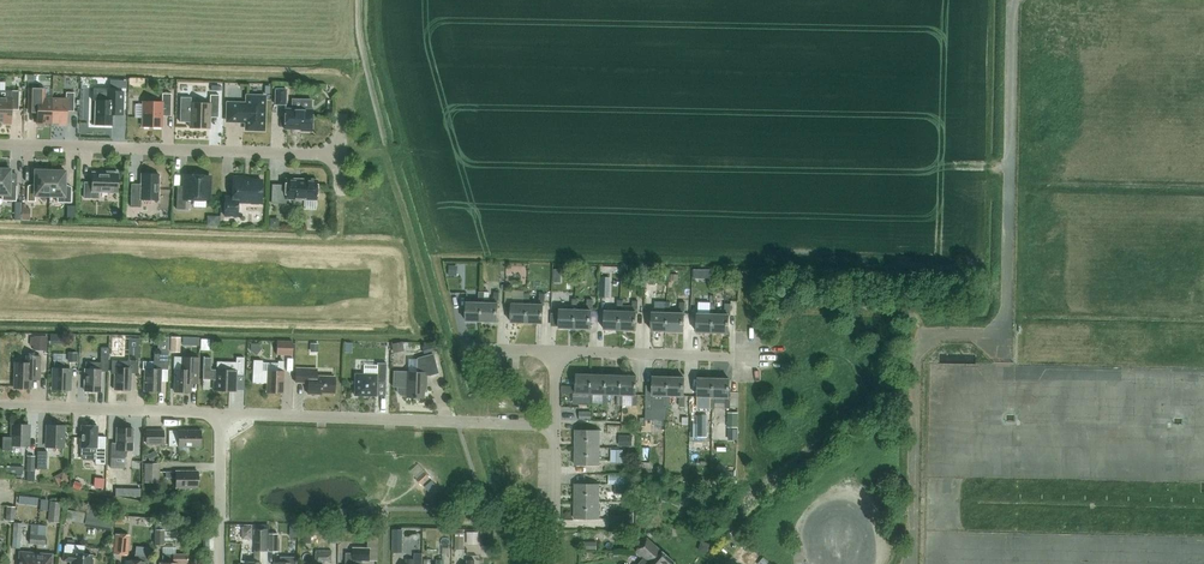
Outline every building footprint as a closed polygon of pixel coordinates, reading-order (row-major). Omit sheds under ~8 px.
[(52,123),(52,98),(45,98),(45,89),(29,88),(28,109),(37,110),(37,124),(45,124),(45,123),(52,123)] [(93,88),(93,101),(96,101),(95,124),(113,125),(113,109),(123,110),(123,91),(108,91),(108,88),(93,88)] [(287,89),(276,88),(275,106),(286,106),(287,89)] [(3,121),(3,123),(11,123),(11,109),(18,109),(19,91),(5,90),(5,97),(0,97),(0,121),(3,121)] [(52,98),(52,123),(58,123),(58,125),(66,125),(67,111),(74,111),(74,92),(66,92),(66,99),(52,98)] [(143,102),(142,126),(162,127),(162,110),(171,110),(171,93),(162,93),(162,102),(143,102)] [(180,97),(179,121),(190,121),(190,127),(210,128),(210,112),(219,112),(219,95),(210,95),(210,104),(195,103),(195,97),(180,97)] [(228,103),(227,121),(246,122),(246,129),(264,130),(265,96),(246,96),(246,103),(228,103)] [(285,109),(284,129),(301,129),(301,131),(312,132),(313,109),(312,109),(312,99),(292,99),(291,109),(285,109)] [(2,194),(2,200),(16,201),(16,185),(10,185),(11,169),(0,169),(0,194),(2,194)] [(49,195),(50,171),(35,170),(35,186),(27,185),(27,201),(35,201),(35,195),(49,195)] [(50,171),(49,195),(57,196),(57,202),(71,203),(71,187),(64,187),(65,171),(50,171)] [(117,192),(118,173),(117,173),(117,171),(109,171),(109,173),(92,172),(92,182),(84,182),(84,198),(98,198),(98,192),(117,192)] [(208,200),(209,176),(204,176),(202,174),(200,173),(195,172),(193,173),(191,176),(186,175),(185,194),(177,194),(176,209),(185,209),(186,199),(208,200)] [(158,200),(159,174),(141,174),(141,184),(141,191),(131,191),(130,207),(141,207),(141,199),(158,200)] [(262,202),(262,181),(245,180),(245,178),(233,177),(232,197),(225,197),(224,216),(237,216),(238,202),(262,202)] [(317,200),(317,180),(286,179),(286,185),(272,185),(272,203),(286,203),(286,199),(293,199),(293,203),(295,204),(300,204),(302,203),(302,200),(317,200)] [(22,209),(21,221),(29,221),(30,209),(22,209)] [(207,215),(207,226),(220,226),(220,215),(207,215)] [(271,218),(271,227),(281,227),(281,218),(271,218)] [(672,272),(671,279),(680,280),(681,272),(672,272)] [(600,293),(600,297),(609,297),(610,277),(600,277),(600,293)] [(484,303),(485,292),(479,292),(479,303),(467,302),(466,321),(482,321),(483,303),(484,303)] [(483,303),(482,321),(498,322),(498,304),(499,304),(500,293),(494,293),(494,303),(484,303),(483,303)] [(512,304),(511,323),(527,323),(528,304),(530,304),(530,294),(524,294),(524,304),(512,304)] [(528,304),(527,323),(543,324),(544,306),(545,306),(545,294),(540,294),(539,305),(530,304),(528,304)] [(621,311),(623,311),(623,301),(621,301),(622,294),(618,294),(618,298),(616,298),(616,300),(617,301),(617,306),(615,306),(615,311),(605,311),(604,330),(620,330),(621,311)] [(560,310),(559,328),(575,329),(576,310),(578,310),(578,299),(573,299),(572,310),(560,310)] [(576,310),(575,329),(591,329),(592,311),(593,311),(593,300),(587,300),(587,310),(578,310),(576,310)] [(621,311),(620,330),(636,331),(636,313),(638,313),(638,301),(633,301),(632,312),(623,311),(621,311)] [(652,313),(652,331),(668,332),(668,313),(670,313),(671,302),(655,302),(655,313),(652,313)] [(668,313),(668,332),(683,332),(684,314),(685,314),(685,303),(680,303),(680,314),(670,313),(668,313)] [(698,314),(697,333),(713,333),(713,315),(715,315),(716,304),(713,304),(710,304),(710,315),(698,314)] [(713,315),(713,333),(728,334),(729,316),(731,316),(731,304),(726,304),(725,315),(715,315),(713,315)] [(33,336),(33,348),(47,349),(47,337),(33,336)] [(114,347),(116,356),(121,355),(118,336),(111,337),(113,348),(114,347)] [(112,360),(112,373),(115,373),(115,389),(130,390),(130,373),(138,373),(139,338),(129,337),(129,360),(112,360)] [(171,337),(170,352),(180,353),(180,338),(171,337)] [(293,355),(293,342),(277,341),(277,355),(293,355)] [(250,343),(250,350),(256,355),(262,348),(256,343),(250,343)] [(402,343),(392,345),(393,354),(403,352),(402,343)] [(310,344),(309,352),(318,353),(318,344),(310,344)] [(422,348),(423,353),(431,351),(429,345),(422,348)] [(85,369),(84,390),(100,391),(100,371),(108,372),(109,355),(109,348),(102,347),(101,355),(101,363),(95,362),(85,362),(85,369)] [(168,370),(169,351),(155,350),(154,362),(144,362),(143,369),(145,369),(145,391),(160,391),(161,370),(168,370)] [(79,352),(68,351),(67,362),(78,362),(79,352)] [(417,372),(407,372),(393,372),(393,388),(397,388),(397,390),(397,393),(399,395),(401,396),(406,396),(406,398),(423,398),(423,382),(426,382),(426,375),(429,376),(438,373),(433,354),(417,358),(417,372)] [(39,374),(40,356),(26,356),(26,360),(21,360),(19,363),(15,362),(14,388),(30,388),(30,381),(39,381),(39,374)] [(175,370),(174,392),(190,392),(190,383),(197,384),(198,357),(181,357),(180,370),(175,370)] [(203,357),(203,378),(214,379),(213,391),(235,391),(236,375),(243,376),(244,358),(236,357),(236,370),(216,369),(211,369),(211,358),(203,357)] [(263,371),(263,363),(263,361),(253,360),(252,383),(267,383),(267,392),(282,393),(284,362),(278,361),(278,371),(263,371)] [(65,362),(61,362),(55,361),(55,368),(54,368),(53,389),(61,390),(69,390),(69,369),(64,368),(65,362)] [(386,383),(386,363),(377,363),(376,375),(355,374),(354,396),(376,396),(376,382),(386,383)] [(334,394),(335,377),(316,376),(317,369),(296,368),(295,383),(308,383),(308,394),(317,394),(317,393),(334,394)] [(591,394),(592,375),(577,374),(576,386),(566,386),(565,393),(589,394),(588,404),(594,405),(594,394),(591,394)] [(591,394),(594,394),(604,394),(603,405),(609,405),(609,395),(606,395),(607,375),(592,375),(591,394)] [(607,375),(606,395),(609,395),(618,395),(618,406),(623,406),(624,395),(621,395),(622,376),(607,375)] [(621,395),(624,395),(633,395),(633,406),(638,406),(639,395),(636,395),(637,376),(622,376),(621,395)] [(653,377),(653,395),(665,396),(665,407),(670,407),(671,396),(668,396),(669,377),(653,377)] [(668,396),(671,396),(680,396),(680,407),(685,407),(685,396),(684,396),(685,378),(669,377),(668,396)] [(699,378),(698,397),(710,397),(710,408),(715,408),(716,397),(714,397),(714,379),(699,378)] [(714,379),(714,397),(716,397),(715,408),(725,409),(731,409),(731,397),(730,397),(730,379),(714,379)] [(691,424),(690,436),(707,437),(708,407),(698,406),(697,424),(691,424)] [(641,425),(641,433),(653,433),(653,426),(653,420),(666,420),(667,410),(646,410),(646,418),(646,419),(646,426),(641,425)] [(738,428),(738,413),(728,413),(727,427),(738,428)] [(3,437),(3,451),(13,451),(13,445),(27,446),(28,424),(12,424),(12,438),(3,437)] [(47,425),(47,447),(62,447),(63,426),(47,425)] [(105,436),(97,436),(97,426),(81,425),(80,447),(80,457),(82,459),(95,460),(95,464),(104,464),(105,436)] [(131,450),(132,429),(117,428),(117,442),(111,442),(111,458),(126,458),(128,456),(128,450),(131,450)] [(164,431),(147,431),(147,444),(164,444),(164,431)] [(169,446),(200,446),(201,431),(169,431),(169,446)] [(576,431),(576,448),(600,448),(600,431),(576,431)] [(620,435),(619,446),(632,446),(632,435),(620,435)] [(576,448),(575,466),(600,466),(600,448),(576,448)] [(622,450),(611,450),(611,462),(622,462),(622,450)] [(47,469),(47,452),(38,451),(37,469),(47,469)] [(152,453),(146,456),(149,462),(155,458),(152,453)] [(35,471),(35,456),(28,456),(27,471),(35,471)] [(160,483),(160,464),(145,464),(145,483),(160,483)] [(425,471),(416,480),(422,486),(431,478),(425,471)] [(59,487),(69,482),(64,472),(54,477),(59,487)] [(166,472),(166,478),(176,478),(176,487),(198,487),(198,472),(176,472),(166,472)] [(625,475),(609,475),(609,485),(625,485),(625,476),(625,475)] [(104,478),(94,477),(94,488),(103,488),(104,478)] [(81,490),(83,484),(75,482),(73,487),(81,490)] [(575,484),(575,502),(599,502),(599,484),(575,484)] [(140,497),(140,489),(126,489),(126,491),(125,497),(140,497)] [(623,494),(623,501),(633,501),(633,492),(624,492),(624,494),(623,494)] [(19,497),(18,505),(27,505),(28,498),(19,497)] [(41,499),(40,510),(47,511),(48,500),(41,499)] [(59,523),(61,503),(51,502),(49,522),(59,523)] [(575,502),(575,519),(599,519),(599,502),(575,502)] [(8,506),(8,509),(7,521),(14,522),(15,507),(8,506)] [(86,514),(68,511),(67,521),(84,523),(86,514)] [(372,511),(358,512),(358,520),(373,520),(373,523),(382,523),(381,511),(372,511)] [(113,516),(96,513),(94,528),(110,530),(113,516)] [(23,523),(15,523),(13,537),(21,537),(23,523)] [(38,535),(38,524),(32,524),(30,544),(45,545),(46,536),(38,535)] [(242,539),(253,539),(253,527),(243,526),(242,539)] [(246,562),(246,563),(261,563),(260,563),(260,551),(267,551),(267,529),(255,529),(256,550),(255,550),(255,562),(246,562)] [(456,532),(456,550),(464,550),(464,532),(464,529),(456,529),(456,532)] [(165,545),(165,530),(156,530),(156,545),(165,545)] [(479,533),(468,533),(468,545),(480,545),(479,533)] [(116,534),(114,554),(126,555),(127,546),(128,535),(116,534)] [(279,534),(269,534),(269,552),(279,552),(279,534)] [(303,535),(303,544),(311,544),(312,535),(303,535)] [(651,563),(675,563),(676,563),(663,552),(648,538),(635,552),(643,559),(644,559),(651,563)] [(93,558),(92,558),(92,555),(83,554),(84,546),(65,544),(64,552),(63,561),(72,562),(72,563),(93,563),(93,558)] [(370,548),(353,548),(353,553),(346,553),(346,563),(363,563),(363,561),(370,561),(370,548)] [(332,551),(316,551),(316,563),(323,563),(323,560),(332,560),(332,551)] [(36,553),(20,552),(19,563),(35,563),(36,553)] [(35,563),(52,563),(53,555),(36,553),(35,563)] [(414,563),(422,563),(422,553),(414,553),(414,560),(414,563)] [(187,555),(163,554),(163,563),(160,563),(181,563),(187,563),(187,555)] [(126,563),(143,563),(149,563),(150,556),(135,555),(134,561),(127,560),(126,563)]
